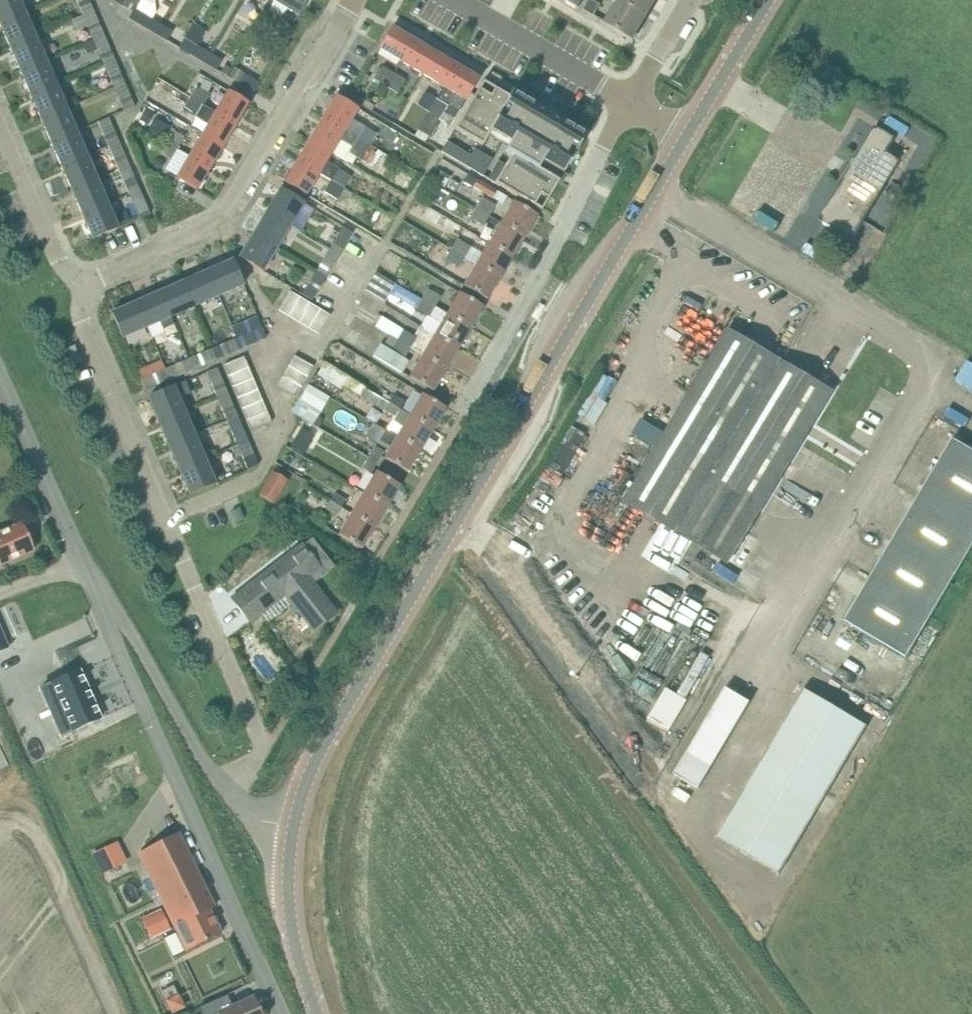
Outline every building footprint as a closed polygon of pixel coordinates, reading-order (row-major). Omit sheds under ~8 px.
[(25,13),(20,0),(0,0),(0,23),(25,13)] [(83,16),(94,11),(89,0),(76,0),(83,16)] [(308,0),(275,0),(274,1),(299,16),(308,0)] [(601,5),(593,0),(590,0),(584,10),(594,16),(601,5)] [(646,16),(620,0),(606,23),(633,39),(646,16)] [(620,0),(646,16),(656,0),(620,0)] [(154,34),(160,24),(135,9),(128,19),(154,34)] [(104,35),(94,11),(83,16),(72,21),(76,31),(87,27),(93,40),(104,35)] [(36,36),(25,13),(0,23),(0,26),(9,48),(36,36)] [(167,42),(173,32),(160,24),(154,34),(167,42)] [(204,64),(210,53),(197,45),(205,31),(193,24),(178,49),(204,64)] [(390,55),(401,62),(414,41),(392,28),(379,49),(390,55)] [(114,59),(104,35),(93,40),(82,45),(86,55),(97,50),(103,64),(114,59)] [(20,72),(46,60),(36,36),(9,48),(20,72)] [(423,75),(435,54),(414,41),(401,62),(423,75)] [(153,50),(143,54),(152,75),(162,70),(153,50)] [(216,71),(223,61),(210,53),(204,64),(216,71)] [(142,79),(152,75),(143,54),(133,59),(142,79)] [(445,88),(457,67),(435,54),(423,75),(444,87),(445,88)] [(142,79),(133,59),(122,63),(131,84),(142,79)] [(30,96),(56,84),(46,60),(20,72),(30,96)] [(186,95),(198,74),(177,62),(164,82),(186,95)] [(118,67),(106,71),(114,88),(125,83),(118,67)] [(374,81),(386,88),(394,74),(382,67),(374,81)] [(466,100),(479,79),(457,67),(445,88),(444,87),(437,99),(429,113),(418,131),(414,137),(425,143),(428,138),(430,138),(440,121),(451,127),(466,100)] [(398,95),(406,81),(394,74),(386,88),(398,95)] [(255,94),(260,84),(247,76),(241,86),(255,94)] [(41,120),(67,108),(56,84),(30,96),(41,120)] [(479,89),(455,130),(482,146),(491,131),(510,142),(505,151),(511,155),(505,165),(500,174),(495,183),(540,210),(541,211),(542,209),(541,208),(540,209),(536,206),(542,196),(547,198),(546,199),(548,200),(559,181),(555,179),(560,171),(563,173),(569,164),(570,164),(572,160),(570,159),(568,161),(563,158),(572,143),(577,146),(576,149),(578,150),(581,146),(580,145),(585,136),(511,92),(509,97),(487,85),(483,92),(479,89)] [(204,106),(210,95),(196,87),(190,98),(204,106)] [(128,91),(117,95),(124,113),(135,108),(128,91)] [(236,125),(249,104),(228,92),(215,113),(236,125)] [(429,113),(437,99),(425,92),(417,106),(429,113)] [(358,109),(337,97),(324,118),(370,146),(377,135),(365,128),(352,120),(358,109)] [(406,123),(413,110),(387,97),(381,110),(406,123)] [(223,147),(236,125),(215,113),(204,106),(190,98),(183,110),(208,125),(202,135),(223,147)] [(51,144),(77,132),(67,108),(41,120),(51,144)] [(370,146),(324,118),(311,140),(332,153),(340,140),(351,147),(347,153),(369,166),(378,151),(370,146)] [(113,126),(102,131),(109,147),(119,142),(113,126)] [(853,241),(863,224),(901,161),(887,153),(895,138),(876,126),(819,220),(853,241)] [(178,149),(185,138),(171,130),(164,141),(178,149)] [(61,168),(87,156),(77,132),(51,144),(61,168)] [(210,169),(223,147),(202,135),(189,156),(210,169)] [(352,177),(338,169),(327,162),(332,153),(311,140),(298,162),(319,174),(331,181),(345,189),(352,177)] [(171,161),(178,149),(164,141),(157,153),(171,161)] [(454,146),(447,142),(441,152),(448,156),(454,146)] [(455,160),(460,150),(454,146),(448,156),(455,160)] [(474,158),(480,162),(484,155),(474,149),(470,156),(474,158)] [(123,150),(112,154),(119,171),(130,166),(123,150)] [(455,160),(461,164),(467,154),(460,150),(455,160)] [(461,164),(468,168),(474,158),(470,156),(467,154),(461,164)] [(480,162),(479,164),(487,168),(492,160),(484,155),(480,162)] [(72,192),(98,180),(87,156),(61,168),(72,192)] [(197,190),(210,169),(189,156),(176,178),(197,190)] [(468,168),(475,172),(479,164),(480,162),(474,158),(468,168)] [(500,174),(505,165),(498,161),(492,170),(500,174)] [(306,196),(319,174),(298,162),(285,183),(306,196)] [(487,168),(479,164),(475,172),(483,177),(487,168)] [(500,174),(492,170),(487,179),(494,183),(500,174)] [(133,174),(122,178),(130,195),(140,190),(133,174)] [(82,215),(108,204),(98,180),(72,192),(82,215)] [(503,204),(506,198),(497,192),(478,180),(473,188),(493,199),(503,204)] [(338,201),(345,189),(331,181),(324,193),(338,201)] [(451,187),(445,202),(462,209),(468,194),(451,187)] [(290,226),(304,204),(281,190),(267,213),(290,226)] [(143,198),(133,202),(140,219),(150,214),(143,198)] [(490,216),(496,206),(482,198),(476,208),(490,216)] [(427,200),(420,211),(457,233),(464,221),(427,200)] [(524,237),(537,216),(513,202),(501,223),(524,237)] [(92,239),(118,228),(108,204),(82,215),(92,239)] [(483,227),(490,216),(476,208),(469,219),(483,227)] [(277,249),(290,226),(267,213),(254,235),(277,249)] [(407,235),(444,256),(453,241),(416,220),(407,235)] [(512,258),(524,237),(501,223),(488,244),(512,258)] [(343,227),(329,250),(339,256),(353,233),(343,227)] [(263,272),(277,249),(254,235),(240,258),(263,272)] [(465,259),(471,248),(457,240),(451,251),(465,259)] [(499,279),(512,258),(488,244),(476,265),(499,279)] [(459,269),(465,259),(451,251),(446,261),(452,265),(459,269)] [(326,257),(316,273),(325,278),(335,262),(326,257)] [(219,297),(243,286),(233,261),(208,272),(219,297)] [(487,300),(499,279),(476,265),(463,286),(487,300)] [(223,305),(219,297),(208,272),(184,282),(195,307),(207,302),(211,310),(223,305)] [(386,302),(396,285),(376,273),(366,290),(386,302)] [(312,279),(303,296),(312,301),(322,284),(312,279)] [(171,317),(195,307),(184,282),(160,293),(171,317)] [(436,308),(442,298),(428,289),(422,300),(436,308)] [(290,292),(278,310),(289,316),(300,298),(293,293),(290,292)] [(174,326),(171,317),(160,293),(136,303),(147,328),(160,322),(163,330),(174,326)] [(470,328),(483,307),(466,297),(459,294),(447,314),(470,328)] [(300,298),(289,316),(299,322),(310,304),(302,299),(301,298),(300,298)] [(470,328),(447,314),(436,308),(422,300),(415,310),(441,325),(434,335),(458,349),(470,328)] [(123,338),(141,330),(147,328),(136,303),(112,314),(123,338)] [(310,304),(299,322),(309,328),(320,310),(312,305),(310,304)] [(320,310),(309,328),(319,335),(330,316),(321,311),(320,310)] [(242,350),(266,339),(257,317),(232,328),(237,339),(242,350)] [(411,349),(417,339),(398,328),(383,318),(376,328),(389,336),(411,349)] [(677,532),(781,361),(729,331),(650,460),(625,501),(677,532)] [(445,370),(458,349),(434,335),(422,356),(445,370)] [(411,349),(389,336),(383,346),(380,345),(374,356),(403,374),(409,362),(405,360),(411,349)] [(212,349),(217,360),(234,353),(229,342),(212,349)] [(205,352),(189,359),(194,370),(210,363),(205,352)] [(294,356),(288,367),(307,377),(313,367),(294,356)] [(433,391),(445,370),(422,356),(410,378),(433,391)] [(244,357),(224,366),(228,376),(228,377),(248,368),(244,357)] [(728,563),(832,392),(781,361),(677,532),(728,563)] [(182,362),(165,370),(170,380),(187,373),(182,362)] [(288,367),(283,377),(302,388),(307,377),(288,367)] [(248,368),(228,377),(232,386),(233,387),(253,379),(248,368)] [(158,373),(141,380),(145,391),(162,383),(158,373)] [(221,376),(210,381),(217,397),(228,393),(221,376)] [(283,377),(277,387),(296,398),(302,388),(283,377)] [(253,379),(233,387),(236,396),(237,398),(258,390),(253,379)] [(159,422),(184,412),(178,399),(190,394),(186,382),(149,398),(159,422)] [(313,426),(318,418),(330,398),(307,385),(305,388),(300,398),(296,404),(305,410),(300,418),(313,426)] [(389,403),(365,389),(360,397),(395,418),(392,422),(404,428),(398,437),(421,451),(433,430),(411,416),(400,411),(400,410),(389,403)] [(258,390),(237,398),(242,409),(262,401),(258,390)] [(433,430),(446,409),(423,395),(411,416),(433,430)] [(607,425),(618,402),(605,395),(594,418),(607,425)] [(400,410),(405,402),(394,396),(389,403),(400,410)] [(231,400),(220,405),(227,421),(238,417),(231,400)] [(262,401),(242,409),(247,420),(267,412),(262,401)] [(169,446),(194,436),(184,412),(159,422),(169,446)] [(267,412),(247,420),(251,431),(271,423),(267,412)] [(241,424),(230,429),(237,446),(248,441),(241,424)] [(305,441),(315,448),(327,432),(317,424),(305,441)] [(408,472),(421,451),(398,437),(387,431),(381,441),(392,448),(385,459),(408,472)] [(204,460),(194,436),(169,446),(180,471),(204,460)] [(894,539),(869,580),(845,621),(907,658),(931,617),(956,576),(971,548),(971,450),(953,439),(918,498),(894,539)] [(259,466),(252,450),(248,441),(237,446),(231,448),(236,459),(242,456),(248,470),(259,466)] [(377,463),(384,453),(375,447),(368,458),(377,463)] [(371,474),(377,463),(368,458),(362,469),(371,474)] [(190,495),(215,484),(204,460),(180,471),(190,495)] [(387,507),(400,486),(377,472),(364,493),(387,507)] [(274,504),(287,481),(274,473),(260,496),(274,504)] [(375,528),(387,507),(364,493),(352,514),(375,528)] [(342,508),(346,500),(335,494),(330,502),(342,508)] [(337,516),(342,508),(330,502),(326,510),(337,516)] [(237,523),(243,520),(238,509),(232,511),(237,523)] [(362,549),(375,528),(352,514),(339,535),(362,549)] [(22,524),(0,534),(0,566),(34,550),(22,524)] [(336,614),(313,584),(335,568),(312,538),(233,600),(250,622),(285,594),(314,631),(336,614)] [(677,573),(692,558),(682,548),(667,563),(677,573)] [(223,615),(235,605),(228,595),(215,605),(223,615)] [(666,627),(676,633),(685,620),(675,613),(666,627)] [(9,647),(0,626),(0,651),(9,647)] [(51,684),(72,732),(101,719),(80,671),(51,684)] [(698,790),(750,703),(726,689),(674,775),(698,790)] [(780,875),(867,727),(804,690),(717,838),(780,875)] [(185,951),(203,942),(221,933),(210,910),(214,908),(177,834),(159,843),(139,853),(185,951)] [(101,872),(125,861),(117,843),(93,854),(101,872)] [(151,939),(171,930),(162,911),(143,920),(151,939)] [(199,1008),(202,1013),(217,1013),(218,1013),(262,1013),(254,996),(232,1007),(227,996),(199,1008)]
